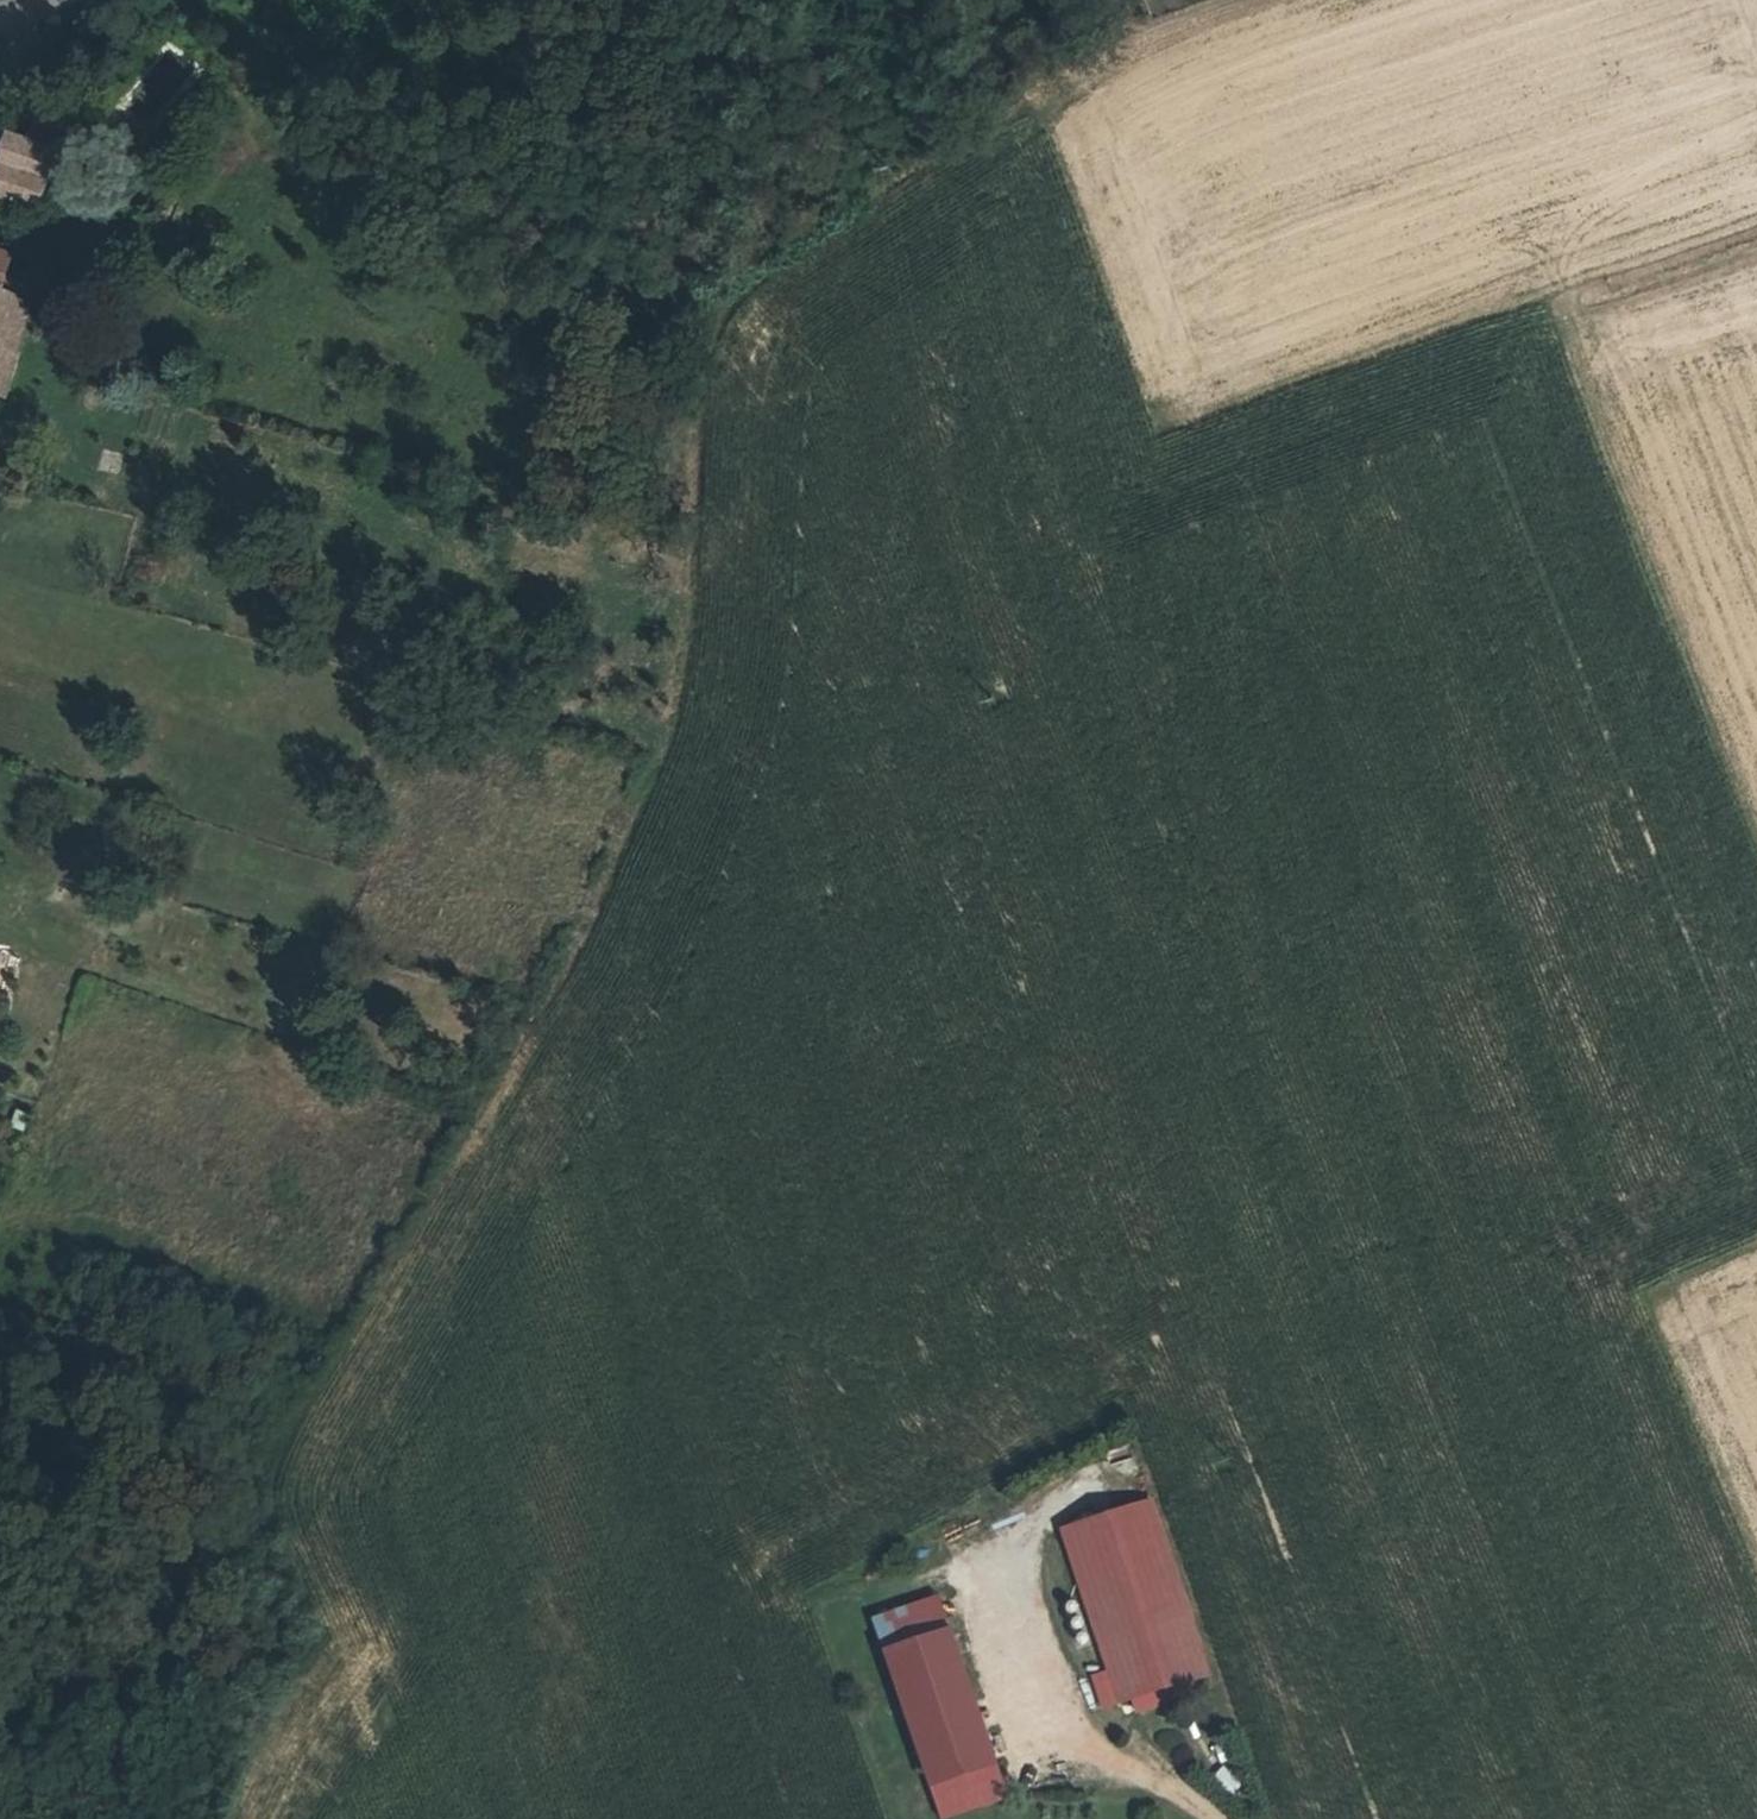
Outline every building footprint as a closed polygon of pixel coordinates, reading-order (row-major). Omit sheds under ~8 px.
[(29,154),(15,150),(0,199),(0,212),(40,225),(67,139),(37,130),(29,154)] [(49,303),(54,283),(25,274),(32,250),(0,241),(0,285),(49,303)] [(49,303),(0,285),(0,395),(21,400),(49,303)] [(1142,1501),(1059,1534),(1123,1700),(1206,1668),(1142,1501)] [(996,1762),(948,1630),(878,1652),(919,1786),(996,1762)] [(1231,1795),(1242,1780),(1219,1764),(1208,1779),(1231,1795)]
